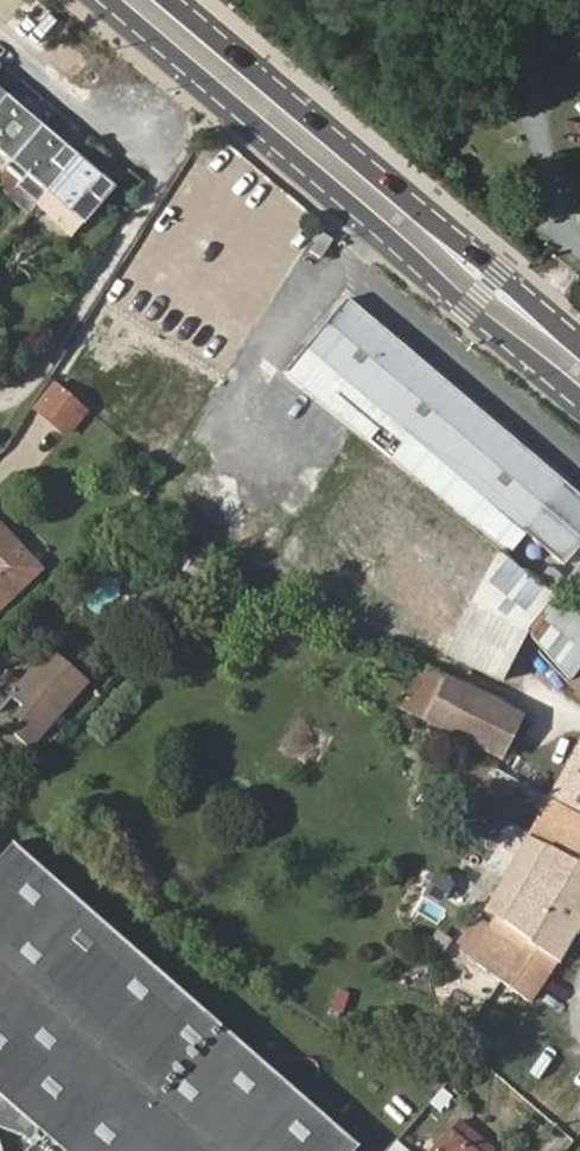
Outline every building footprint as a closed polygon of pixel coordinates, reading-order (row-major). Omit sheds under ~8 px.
[(10,159),(38,126),(3,96),(0,100),(0,151),(10,159)] [(10,159),(46,190),(74,157),(38,126),(10,159)] [(74,157),(46,190),(83,221),(110,187),(74,157)] [(349,300),(286,373),(506,549),(522,529),(562,561),(579,539),(579,495),(349,300)] [(86,409),(59,386),(37,411),(64,435),(86,409)] [(374,566),(416,502),(361,466),(319,530),(374,566)] [(39,568),(0,528),(0,606),(39,568)] [(199,578),(207,563),(178,546),(169,560),(199,578)] [(551,593),(496,551),(469,604),(522,631),(522,630),(551,593)] [(524,632),(563,682),(579,662),(579,616),(551,593),(522,630),(524,632)] [(469,604),(444,652),(497,679),(522,631),(469,604)] [(27,747),(87,683),(52,650),(20,681),(10,671),(0,681),(0,708),(12,697),(22,707),(4,726),(27,747)] [(562,683),(579,697),(579,662),(563,682),(562,683)] [(497,753),(516,715),(423,670),(407,702),(400,699),(397,706),(497,753)] [(579,735),(562,769),(579,779),(579,735)] [(562,769),(548,797),(579,815),(579,779),(562,769)] [(548,797),(533,789),(525,802),(539,811),(482,910),(477,917),(458,938),(456,941),(461,945),(457,949),(529,1000),(553,959),(555,959),(579,918),(579,815),(548,797)] [(17,848),(0,867),(0,1150),(350,1150),(357,1142),(17,848)] [(436,873),(426,892),(443,902),(453,882),(436,873)] [(400,976),(398,989),(429,995),(431,981),(400,976)] [(478,1138),(461,1122),(435,1150),(467,1150),(470,1148),(478,1138)] [(478,1138),(470,1148),(473,1150),(488,1150),(490,1148),(478,1138)] [(384,1150),(399,1150),(402,1148),(393,1140),(384,1150)]
